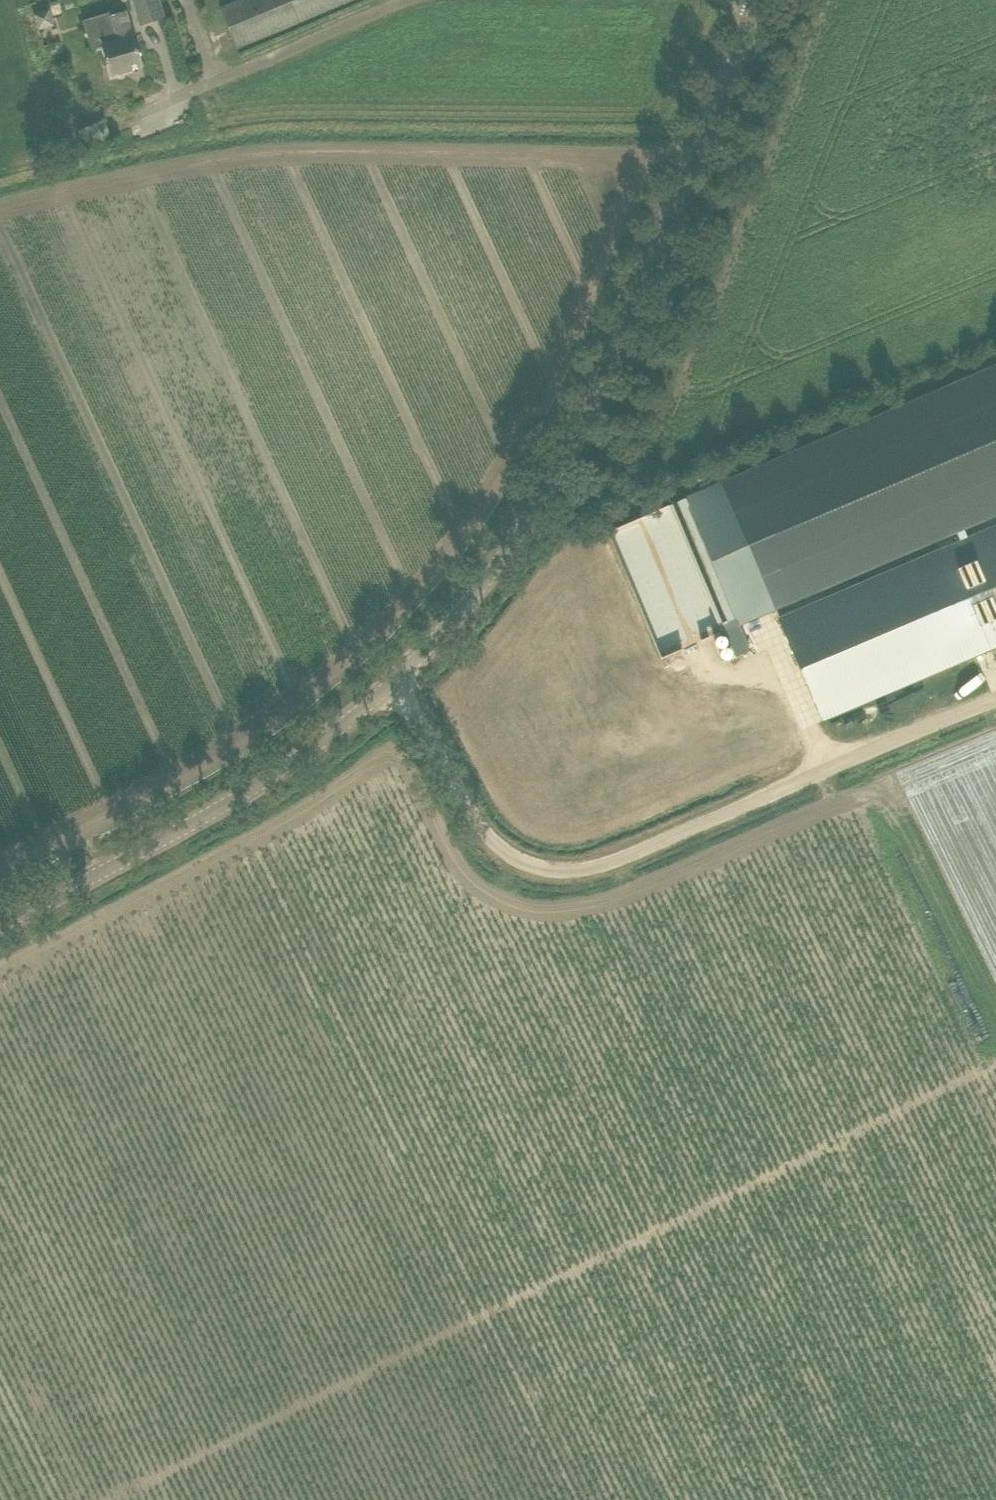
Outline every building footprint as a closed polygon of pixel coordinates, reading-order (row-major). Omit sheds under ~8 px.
[(160,20),(164,18),(159,0),(134,0),(141,25),(160,20)] [(237,48),(350,0),(242,0),(221,9),(237,48)] [(35,14),(36,27),(50,26),(49,13),(35,14)] [(103,47),(112,77),(143,67),(134,37),(133,37),(126,13),(109,17),(108,14),(83,21),(92,50),(103,47)] [(954,533),(962,529),(995,515),(995,365),(698,491),(753,619),(773,610),(773,609),(954,533)] [(753,619),(698,491),(605,531),(659,658),(725,633),(739,625),(753,619)] [(962,529),(954,533),(958,541),(781,616),(825,719),(995,647),(995,525),(965,538),(962,529)] [(739,625),(725,633),(736,657),(751,651),(739,625)]
